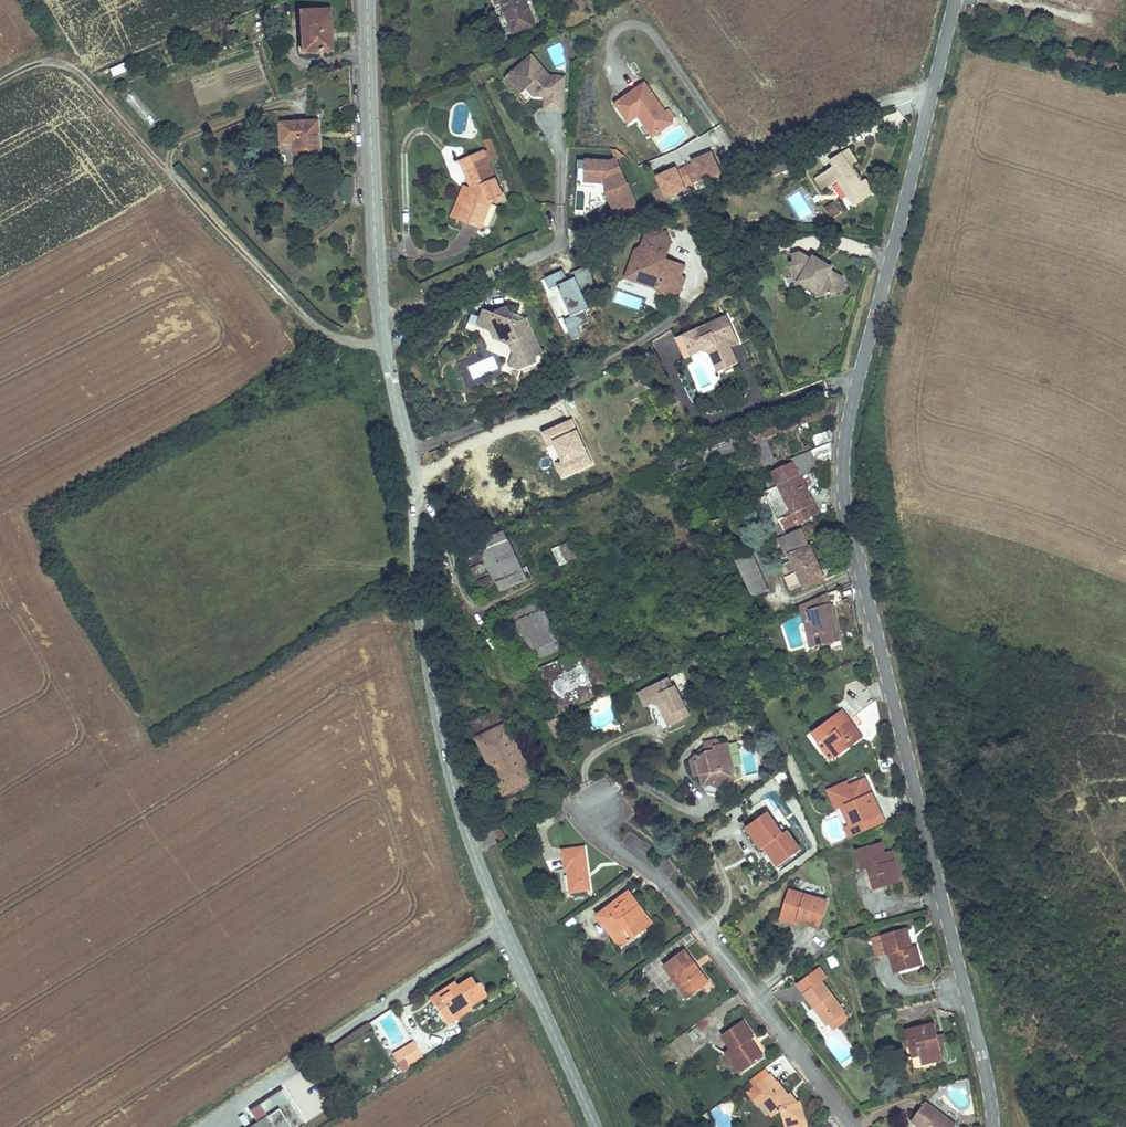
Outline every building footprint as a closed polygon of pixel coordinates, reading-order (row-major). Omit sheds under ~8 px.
[(524,0),(495,0),(497,4),(502,2),(514,33),(534,25),(524,0)] [(1085,4),(1113,11),(1116,0),(1086,0),(1085,3),(1085,4)] [(331,50),(329,10),(304,12),(305,39),(301,39),(302,52),(331,50)] [(272,34),(272,24),(264,24),(263,24),(264,34),(272,34)] [(544,77),(526,57),(505,76),(516,87),(517,85),(522,90),(528,97),(539,98),(549,98),(550,90),(558,91),(559,78),(544,77)] [(1102,59),(1098,72),(1119,77),(1121,64),(1102,59)] [(516,87),(505,76),(502,78),(517,94),(522,90),(517,85),(516,87)] [(664,113),(645,84),(616,104),(629,123),(640,115),(642,118),(640,119),(653,137),(673,123),(671,121),(676,117),(670,109),(664,113)] [(557,112),(558,91),(550,90),(549,98),(539,98),(538,111),(557,112)] [(320,159),(318,122),(283,124),(284,143),(295,142),(296,161),(320,159)] [(498,159),(489,139),(485,140),(488,150),(483,152),(488,164),(498,159)] [(858,163),(848,149),(841,153),(851,167),(857,163),(858,163)] [(503,198),(488,164),(483,152),(462,161),(474,189),(469,201),(466,199),(458,219),(464,222),(480,228),(481,228),(491,203),(503,198)] [(677,168),(657,176),(667,197),(686,189),(685,186),(701,179),(702,182),(721,173),(712,152),(693,161),(694,163),(678,170),(677,168)] [(861,183),(851,167),(841,153),(831,160),(834,166),(816,178),(825,191),(833,185),(839,182),(855,206),(874,194),(865,180),(861,183)] [(610,160),(587,158),(587,160),(587,181),(607,183),(610,190),(605,192),(617,217),(639,207),(617,158),(610,160)] [(587,181),(587,160),(579,160),(579,185),(596,186),(602,204),(606,203),(602,193),(605,192),(610,190),(607,183),(587,181)] [(469,201),(474,189),(473,189),(464,188),(453,217),(458,219),(466,199),(469,201)] [(822,208),(830,221),(842,215),(834,201),(822,208)] [(685,267),(669,261),(669,263),(666,263),(664,257),(665,255),(667,255),(672,242),(666,232),(655,238),(646,235),(641,248),(643,251),(644,252),(636,273),(640,274),(657,280),(660,286),(656,288),(656,289),(657,289),(661,298),(671,293),(679,296),(685,279),(681,277),(685,267)] [(657,280),(640,274),(636,273),(644,252),(643,251),(641,248),(636,250),(626,278),(657,289),(656,289),(656,288),(660,286),(657,280)] [(812,261),(799,253),(791,254),(791,263),(787,263),(791,276),(803,274),(820,285),(823,295),(836,292),(836,287),(843,286),(842,278),(829,271),(831,267),(825,264),(824,265),(819,262),(820,261),(814,257),(812,261)] [(820,285),(803,274),(791,276),(793,283),(800,281),(815,290),(817,296),(823,295),(820,285)] [(542,355),(525,318),(518,322),(512,319),(507,308),(495,313),(485,310),(482,317),(472,314),(466,331),(481,337),(485,338),(491,329),(494,337),(510,344),(515,355),(511,366),(521,370),(536,363),(534,358),(542,355)] [(682,355),(704,345),(712,348),(723,371),(738,364),(731,348),(725,335),(733,332),(726,317),(675,340),(682,355)] [(739,344),(733,332),(725,335),(731,348),(739,344)] [(718,374),(723,371),(712,348),(704,345),(682,355),(684,360),(702,352),(709,354),(718,374)] [(768,442),(767,439),(798,426),(799,428),(799,429),(801,434),(810,430),(807,423),(828,414),(835,413),(836,413),(841,395),(769,424),(697,453),(671,463),(676,474),(706,462),(707,465),(756,445),(761,457),(757,459),(759,464),(762,463),(764,465),(775,460),(768,442)] [(768,442),(799,429),(799,428),(798,426),(767,439),(768,442)] [(832,440),(833,430),(813,437),(816,446),(830,441),(832,440)] [(819,514),(801,476),(822,467),(821,464),(831,460),(831,444),(830,443),(792,458),(793,462),(772,471),(776,479),(779,486),(770,490),(756,496),(773,529),(766,532),(774,551),(806,537),(803,529),(786,536),(784,531),(819,514)] [(779,486),(776,479),(767,483),(770,490),(779,486)] [(737,555),(720,521),(713,525),(712,525),(729,558),(737,555)] [(840,536),(838,528),(821,534),(823,542),(824,543),(840,536)] [(527,580),(504,531),(476,542),(481,552),(465,558),(468,566),(484,558),(486,562),(469,569),(471,573),(474,579),(490,572),(492,575),(475,583),(479,591),(496,584),(501,592),(501,593),(527,580)] [(825,580),(806,537),(774,551),(790,589),(802,585),(805,590),(825,580)] [(577,558),(569,542),(552,550),(560,566),(577,558)] [(739,567),(756,560),(752,552),(735,559),(736,560),(739,567)] [(769,590),(756,560),(739,567),(753,597),(769,590)] [(431,584),(449,577),(445,567),(427,574),(431,584)] [(562,648),(550,625),(539,603),(510,615),(534,661),(562,648)] [(836,631),(830,605),(809,610),(809,613),(802,614),(803,620),(804,624),(805,624),(812,622),(815,633),(808,635),(807,635),(810,648),(841,641),(839,630),(836,631)] [(450,620),(448,614),(435,620),(438,626),(450,620)] [(815,633),(812,622),(805,624),(804,624),(808,635),(815,633)] [(595,698),(573,653),(538,669),(539,669),(560,715),(595,698)] [(682,701),(675,687),(673,688),(668,679),(646,689),(654,704),(660,706),(669,725),(689,715),(685,707),(687,702),(682,701)] [(647,708),(654,704),(646,689),(639,693),(647,708)] [(534,780),(506,724),(510,722),(501,705),(469,722),(476,738),(504,795),(507,800),(537,786),(534,780)] [(864,732),(879,731),(878,708),(863,708),(864,732)] [(862,737),(856,729),(852,732),(845,724),(849,720),(842,711),(813,734),(820,743),(823,741),(829,748),(836,757),(862,737)] [(546,723),(554,738),(563,734),(555,719),(546,723)] [(857,727),(851,719),(849,720),(845,724),(852,732),(856,729),(857,728),(857,727)] [(734,767),(729,744),(721,746),(716,741),(705,743),(705,746),(691,761),(695,775),(702,774),(705,787),(719,784),(721,789),(732,787),(734,785),(729,768),(733,768),(734,767)] [(829,748),(823,741),(820,743),(818,744),(824,752),(829,748)] [(855,836),(886,822),(881,810),(876,812),(871,799),(875,797),(867,779),(850,786),(836,793),(843,808),(847,806),(856,824),(851,827),(855,836)] [(838,810),(843,808),(836,793),(850,786),(848,782),(830,790),(838,810)] [(722,797),(732,787),(721,789),(719,784),(705,787),(706,792),(717,794),(722,797)] [(881,810),(875,797),(871,799),(876,812),(881,810)] [(847,806),(843,808),(851,827),(856,824),(847,806)] [(801,850),(787,831),(783,834),(778,827),(767,813),(747,827),(763,849),(764,848),(769,844),(781,861),(789,855),(791,858),(801,850)] [(787,831),(782,824),(778,827),(783,834),(787,831)] [(901,883),(894,858),(887,860),(885,853),(882,842),(856,850),(862,870),(864,869),(869,868),(869,869),(875,885),(886,881),(886,882),(887,886),(888,887),(901,883)] [(781,861),(769,844),(764,848),(778,867),(779,867),(791,858),(789,855),(781,861)] [(590,890),(585,847),(562,850),(565,868),(561,869),(564,893),(572,892),(590,890)] [(894,858),(892,851),(885,853),(887,860),(894,858)] [(887,886),(886,882),(886,881),(875,885),(869,869),(869,868),(864,869),(865,871),(871,891),(888,887),(887,886)] [(819,928),(827,902),(791,890),(782,916),(798,920),(798,921),(819,928)] [(620,903),(628,897),(637,908),(640,905),(639,905),(629,891),(613,903),(617,908),(617,907),(621,905),(620,903)] [(653,922),(648,915),(642,908),(640,905),(637,908),(628,897),(620,903),(621,905),(617,907),(617,908),(613,903),(598,915),(606,927),(617,941),(621,938),(625,943),(630,939),(653,922)] [(798,920),(782,916),(781,920),(797,925),(798,921),(798,920)] [(922,965),(916,946),(909,947),(907,941),(910,940),(906,928),(882,935),(887,953),(888,955),(890,954),(895,973),(900,972),(922,965)] [(882,935),(871,938),(877,956),(887,953),(882,935)] [(706,978),(698,968),(696,969),(693,965),(695,964),(685,949),(665,964),(664,966),(682,989),(680,991),(687,999),(693,994),(702,987),(700,984),(699,983),(706,979),(706,978)] [(826,958),(830,969),(839,966),(835,955),(826,958)] [(470,1006),(487,994),(479,982),(476,984),(471,977),(457,986),(454,982),(442,990),(431,998),(430,999),(447,1024),(455,1018),(452,1014),(459,1009),(466,1004),(468,1003),(470,1006)] [(709,982),(706,978),(706,979),(699,983),(700,984),(702,987),(703,987),(709,982)] [(845,1012),(821,980),(803,993),(814,1007),(828,1025),(845,1012)] [(470,1006),(468,1003),(466,1004),(459,1009),(452,1014),(455,1018),(471,1007),(470,1006)] [(753,1047),(749,1041),(754,1038),(742,1021),(722,1035),(732,1049),(727,1053),(741,1073),(743,1071),(763,1058),(755,1047),(753,1047)] [(943,1058),(935,1023),(905,1030),(908,1040),(915,1038),(922,1063),(943,1058)] [(699,1026),(688,1031),(693,1041),(704,1036),(699,1026)] [(418,1049),(414,1042),(412,1043),(394,1053),(392,1054),(393,1055),(397,1062),(404,1058),(404,1057),(418,1049)] [(423,1057),(418,1049),(404,1057),(404,1058),(409,1066),(423,1058),(423,1057)] [(780,1085),(779,1086),(776,1083),(778,1082),(772,1074),(757,1086),(762,1092),(759,1094),(760,1095),(765,1101),(765,1102),(764,1104),(770,1112),(777,1114),(781,1111),(786,1126),(804,1126),(806,1125),(800,1101),(796,1102),(791,1103),(787,1098),(788,1097),(788,1096),(780,1085)] [(286,1095),(283,1089),(282,1089),(276,1093),(280,1098),(286,1095)] [(305,1124),(298,1112),(290,1100),(286,1095),(280,1098),(276,1093),(259,1105),(266,1115),(266,1116),(250,1126),(300,1126),(305,1124)] [(765,1101),(760,1095),(759,1094),(752,1099),(758,1107),(759,1107),(764,1104),(765,1102),(765,1101)] [(796,1102),(791,1095),(790,1094),(788,1096),(788,1097),(787,1098),(791,1103),(796,1102)] [(954,1123),(925,1102),(914,1117),(928,1126),(929,1126),(954,1126),(956,1125),(954,1123)] [(914,1117),(911,1120),(912,1121),(921,1126),(929,1126),(928,1126),(914,1117)]
